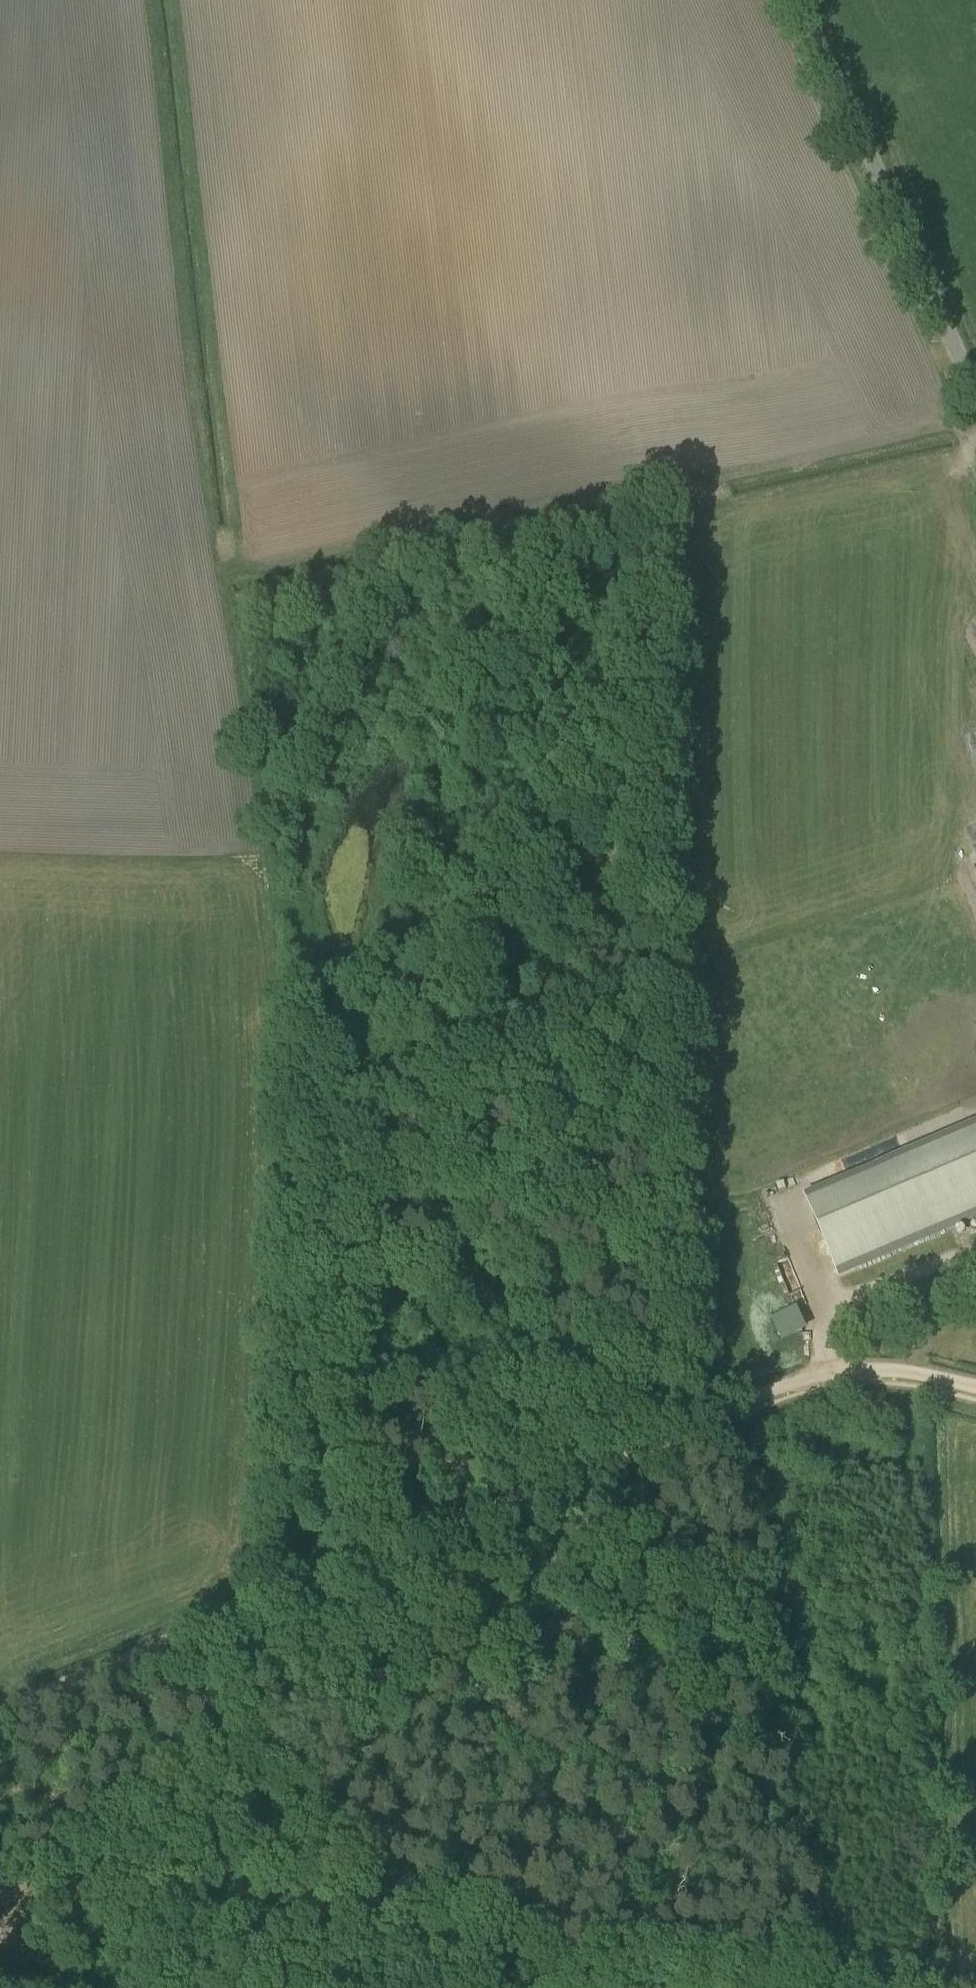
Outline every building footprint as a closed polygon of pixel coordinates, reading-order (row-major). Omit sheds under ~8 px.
[(801,1190),(837,1274),(975,1216),(975,1116),(801,1190)]
